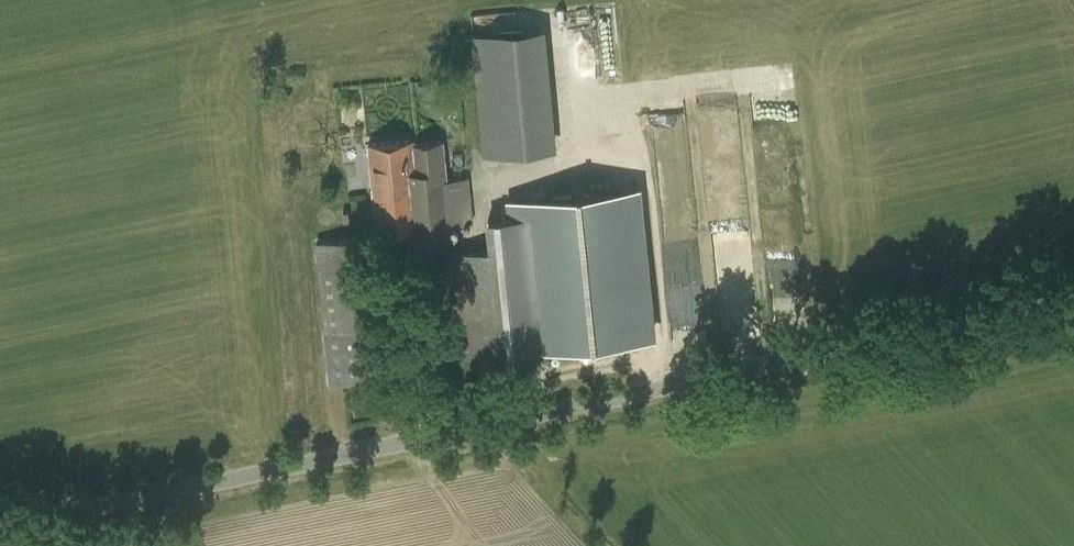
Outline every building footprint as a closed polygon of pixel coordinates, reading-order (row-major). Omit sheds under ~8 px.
[(483,153),(556,148),(549,26),(475,31),(483,153)] [(443,137),(428,138),(412,140),(369,144),(377,232),(471,222),(466,176),(447,178),(443,137)] [(456,355),(652,336),(637,187),(506,199),(508,215),(486,217),(489,248),(446,252),(456,355)] [(316,243),(331,383),(375,376),(360,236),(316,243)]
